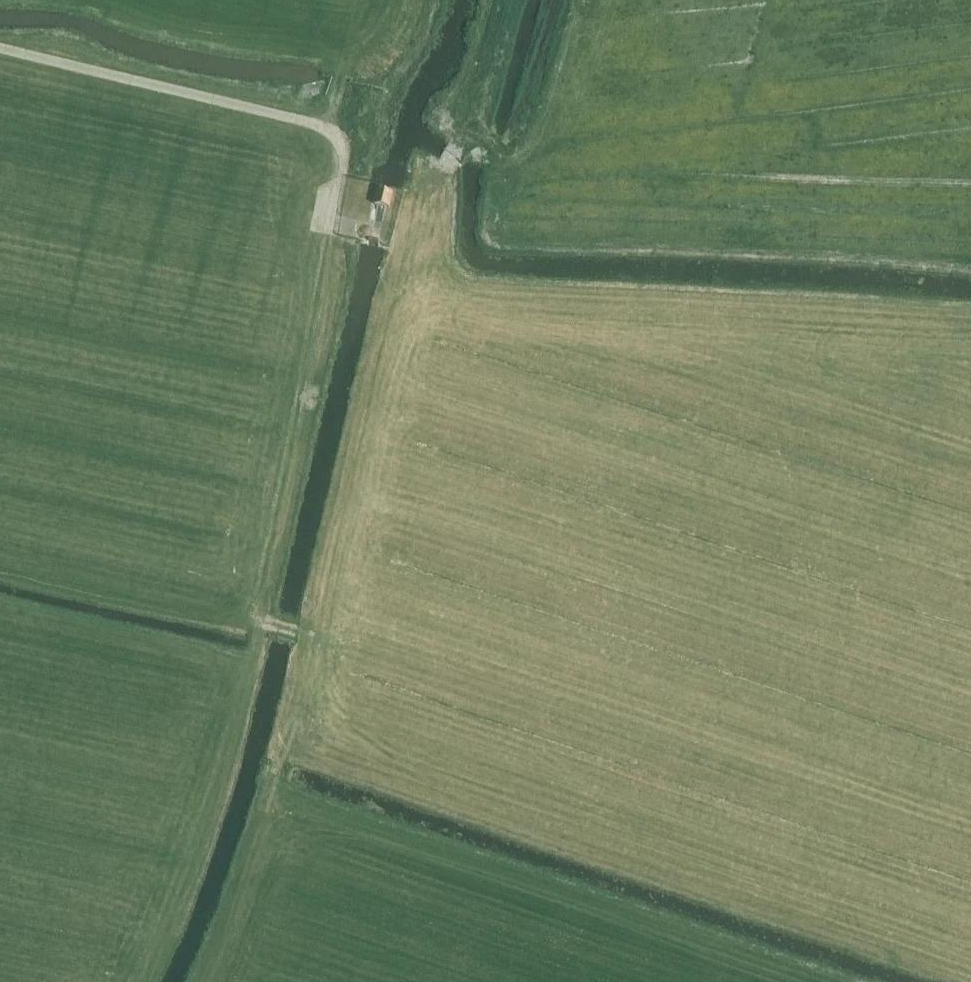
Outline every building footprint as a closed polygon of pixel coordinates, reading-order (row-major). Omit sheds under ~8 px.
[(391,210),(395,194),(376,190),(373,206),(391,210)]
